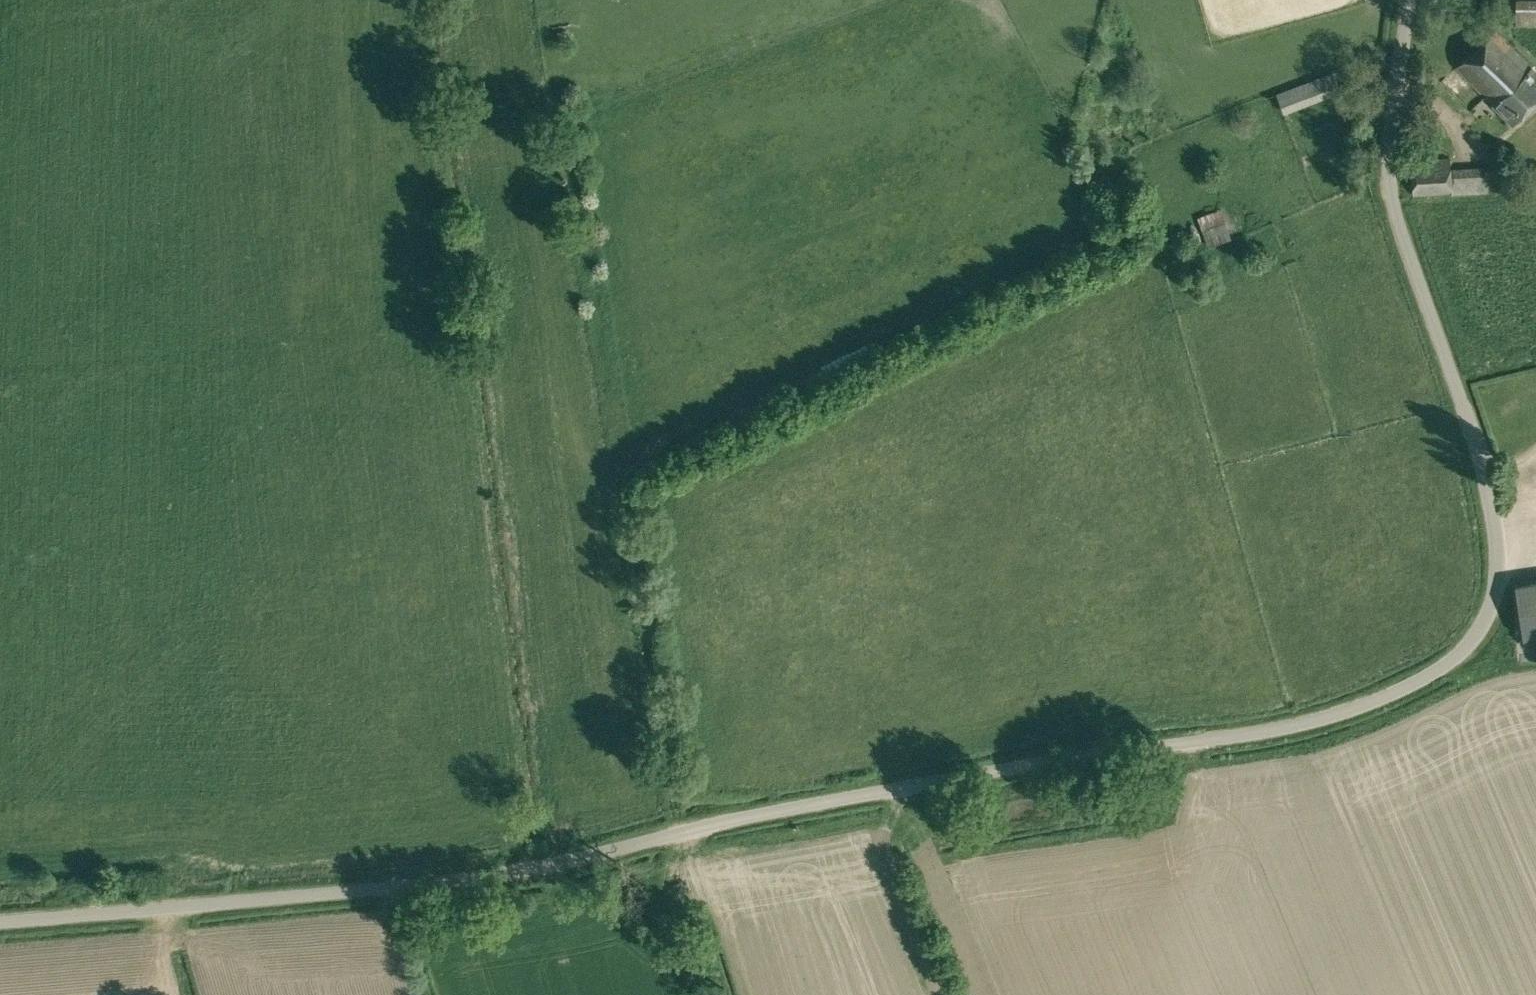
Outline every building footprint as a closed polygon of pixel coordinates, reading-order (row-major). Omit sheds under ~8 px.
[(1515,4),(1515,24),(1515,25),(1535,25),(1535,1),(1515,1),(1515,4)] [(1511,122),(1535,97),(1535,69),(1496,28),(1456,67),(1511,122)] [(1276,92),(1282,113),(1341,90),(1333,71),(1276,92)] [(1451,192),(1450,167),(1450,157),(1409,158),(1413,194),(1451,192)] [(1486,166),(1450,167),(1451,192),(1451,193),(1513,190),(1512,166),(1486,167),(1486,166)] [(1197,216),(1202,228),(1225,221),(1226,221),(1221,208),(1197,216)] [(1225,221),(1202,228),(1206,245),(1231,238),(1225,221)] [(1517,582),(1526,635),(1535,633),(1535,580),(1517,582)]
